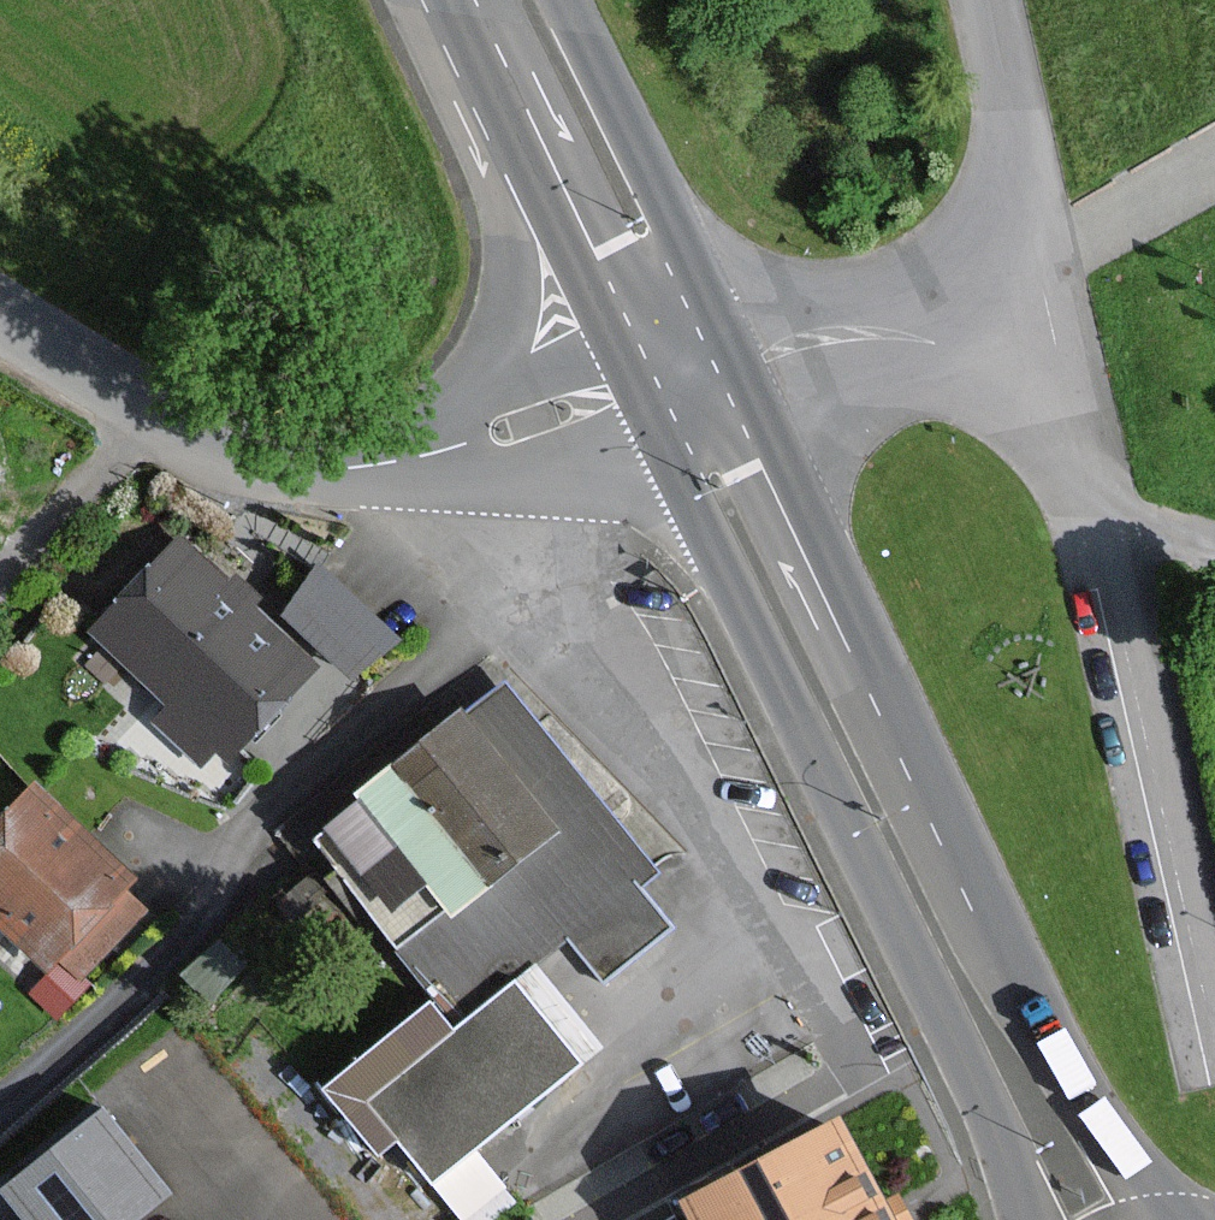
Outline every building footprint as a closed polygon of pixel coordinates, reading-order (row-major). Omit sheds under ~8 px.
[(308,665),(181,543),(94,633),(171,707),(158,721),(198,760),(214,743),(224,753),(308,665)] [(348,670),(393,623),(316,550),(271,597),(348,670)] [(488,674),(282,844),(436,1030),(518,963),(551,935),(593,986),(664,928),(633,890),(653,874),(488,674)] [(141,911),(120,890),(130,879),(99,850),(34,788),(0,823),(0,922),(47,967),(60,953),(82,973),(141,911)] [(586,1053),(518,963),(436,1030),(340,1094),(409,1185),(586,1053)] [(103,1118),(9,1190),(32,1219),(127,1219),(161,1194),(103,1118)] [(831,1124),(686,1203),(695,1219),(884,1219),(831,1124)]
